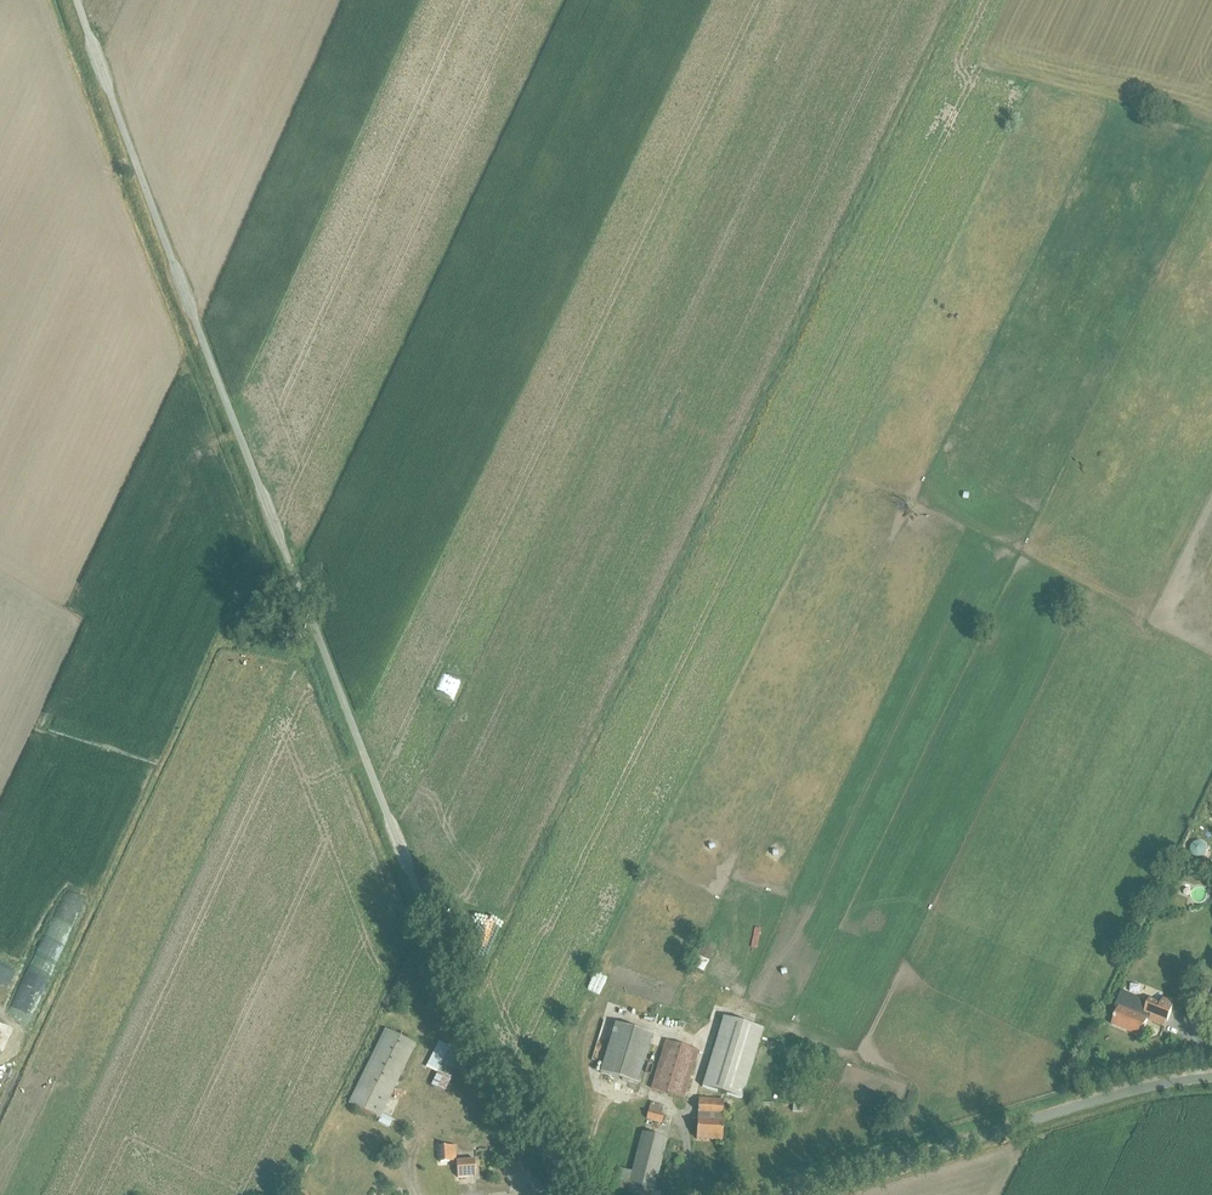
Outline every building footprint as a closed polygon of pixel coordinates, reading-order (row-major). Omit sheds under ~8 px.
[(1148,1013),(1166,1021),(1168,1021),(1175,1003),(1164,998),(1162,1003),(1150,999),(1149,1002),(1122,991),(1116,1005),(1119,1007),(1112,1024),(1141,1036),(1148,1019),(1146,1018),(1148,1013)] [(1146,1018),(1148,1019),(1164,1026),(1166,1021),(1148,1013),(1146,1018)] [(654,1037),(616,1025),(600,1075),(638,1086),(654,1037)] [(385,1029),(349,1103),(380,1118),(379,1122),(390,1128),(394,1119),(383,1113),(416,1045),(385,1029)] [(701,1052),(667,1042),(653,1091),(687,1101),(701,1052)] [(465,1057),(439,1044),(426,1070),(438,1076),(432,1088),(446,1095),(465,1057)] [(707,1057),(703,1098),(723,1100),(727,1059),(707,1057)] [(726,1101),(700,1100),(697,1142),(724,1143),(726,1101)] [(645,1133),(629,1193),(635,1194),(655,1194),(669,1139),(645,1133)] [(457,1148),(438,1148),(439,1165),(455,1165),(455,1181),(476,1180),(476,1162),(457,1162),(457,1148)]
